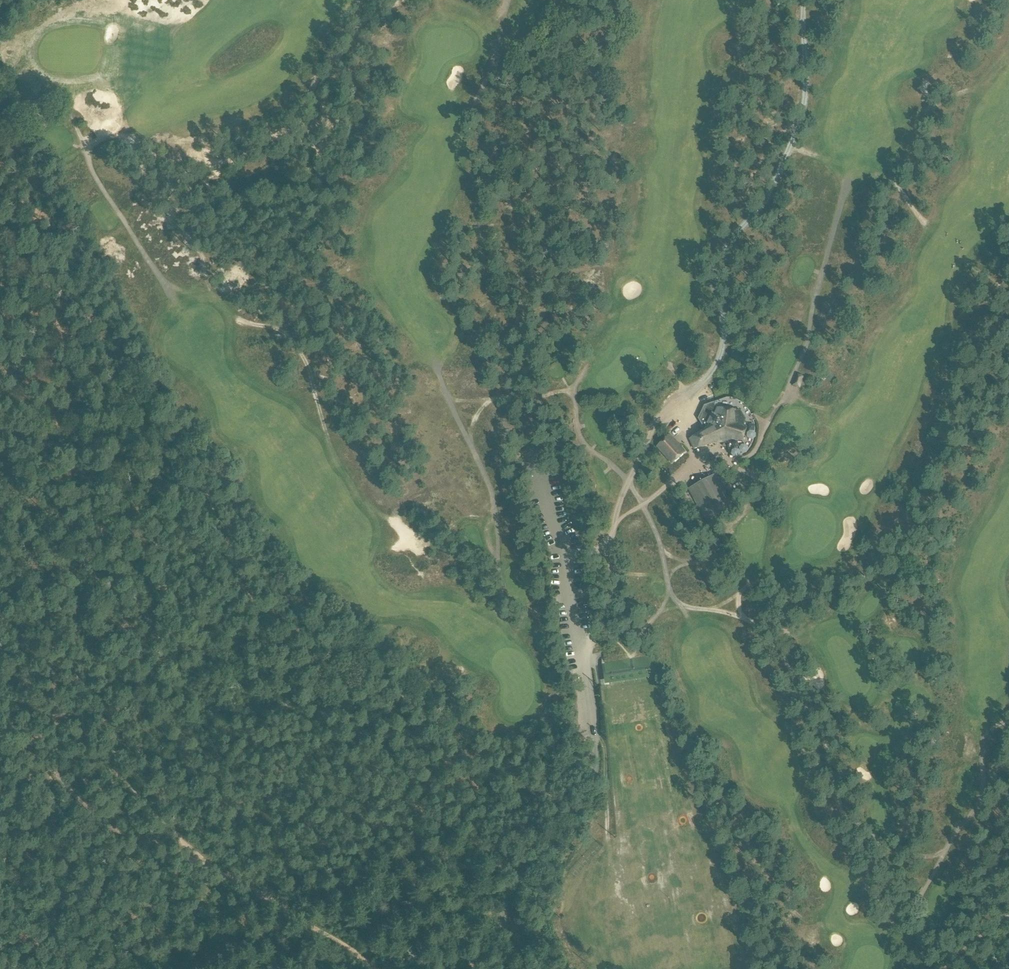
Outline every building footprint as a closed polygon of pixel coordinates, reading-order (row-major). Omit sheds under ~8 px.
[(799,387),(803,375),(797,373),(794,382),(793,382),(792,385),(799,387)] [(696,418),(704,429),(689,439),(694,450),(726,440),(731,440),(730,450),(730,451),(730,452),(730,453),(731,453),(731,454),(732,454),(737,454),(738,454),(742,453),(743,452),(744,451),(746,450),(747,449),(748,448),(749,447),(750,445),(751,444),(751,443),(752,442),(753,439),(753,437),(754,435),(754,432),(754,431),(754,429),(754,428),(754,425),(754,424),(754,422),(753,420),(753,419),(754,418),(753,418),(751,413),(752,413),(751,412),(750,413),(742,401),(733,397),(725,396),(702,404),(696,418)] [(686,452),(669,434),(655,447),(672,465),(686,452)] [(716,474),(688,489),(694,499),(706,522),(734,506),(716,474)]
